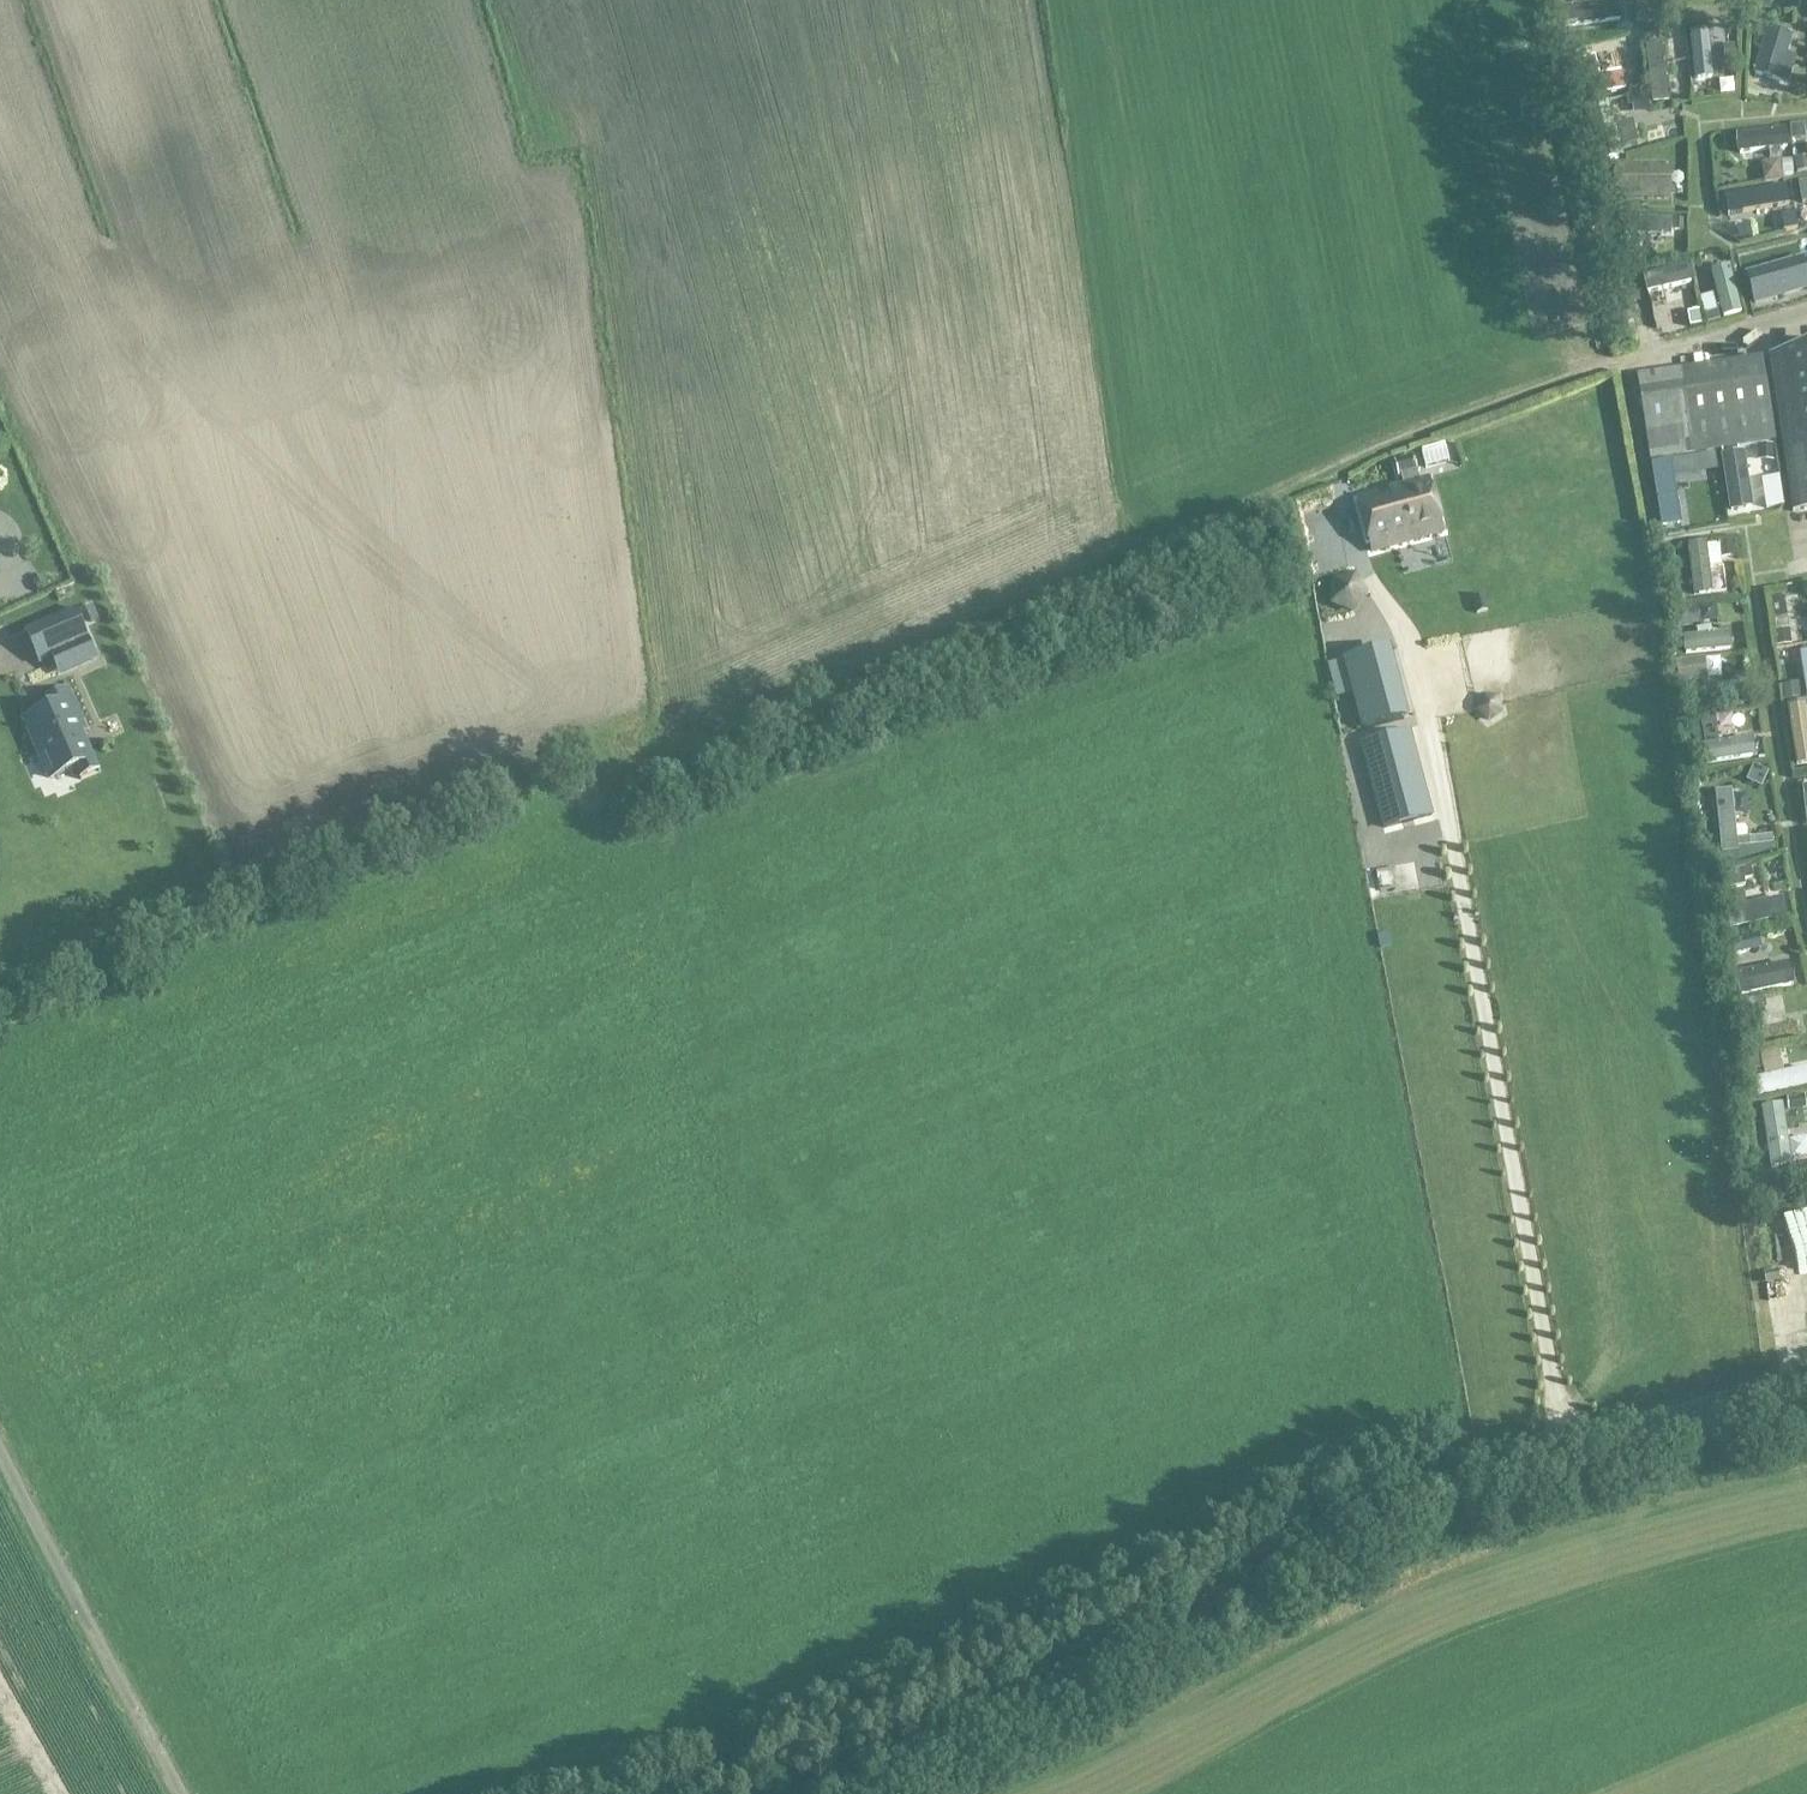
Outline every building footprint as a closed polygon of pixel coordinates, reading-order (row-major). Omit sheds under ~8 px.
[(1559,9),(1562,30),(1621,23),(1618,2),(1559,9)] [(1788,84),(1796,58),(1788,55),(1793,36),(1759,25),(1753,45),(1762,48),(1754,74),(1788,84)] [(1670,103),(1663,45),(1644,47),(1651,105),(1670,103)] [(1704,50),(1692,51),(1696,87),(1707,86),(1704,50)] [(1594,60),(1574,65),(1583,103),(1603,97),(1624,92),(1619,74),(1599,80),(1594,60)] [(1620,156),(1608,105),(1589,110),(1601,160),(1620,156)] [(1788,150),(1785,131),(1735,137),(1737,156),(1788,150)] [(1614,201),(1670,201),(1670,165),(1614,165),(1614,201)] [(1778,169),(1762,173),(1770,211),(1787,207),(1778,169)] [(1799,182),(1801,202),(1806,201),(1806,181),(1799,182)] [(1763,191),(1717,199),(1720,214),(1765,205),(1763,191)] [(1670,238),(1671,221),(1623,220),(1623,237),(1670,238)] [(1747,275),(1754,302),(1806,286),(1806,257),(1747,275)] [(1647,294),(1692,283),(1688,267),(1643,277),(1647,294)] [(1771,357),(1794,512),(1806,510),(1806,352),(1771,357)] [(1652,461),(1775,443),(1762,358),(1638,376),(1652,461)] [(1744,455),(1721,458),(1729,514),(1752,511),(1744,455)] [(1402,486),(1359,498),(1374,551),(1442,533),(1429,481),(1419,484),(1413,458),(1396,462),(1402,486)] [(1657,463),(1666,521),(1683,518),(1675,461),(1657,463)] [(1706,541),(1686,544),(1692,594),(1712,592),(1706,541)] [(1335,581),(1333,603),(1353,610),(1367,594),(1355,576),(1335,581)] [(1790,599),(1797,642),(1806,641),(1806,596),(1790,599)] [(75,609),(25,630),(38,660),(68,647),(75,664),(95,656),(75,609)] [(1730,632),(1684,636),(1685,653),(1731,650),(1730,632)] [(1408,719),(1389,648),(1345,660),(1364,730),(1408,719)] [(1799,651),(1806,696),(1806,650),(1799,651)] [(1743,684),(1691,691),(1694,711),(1745,704),(1743,684)] [(51,709),(26,720),(42,757),(49,754),(59,775),(96,759),(84,732),(90,729),(73,690),(47,701),(51,709)] [(1485,697),(1480,709),(1479,709),(1489,718),(1501,711),(1499,704),(1498,698),(1485,697)] [(1806,764),(1806,711),(1806,702),(1786,705),(1796,766),(1806,764)] [(1755,756),(1752,737),(1703,744),(1705,763),(1755,756)] [(1427,823),(1404,740),(1360,751),(1383,835),(1427,823)] [(1714,791),(1721,853),(1737,851),(1731,790),(1714,791)] [(1391,839),(1374,839),(1373,852),(1390,853),(1391,839)] [(1740,863),(1749,906),(1763,903),(1754,861),(1740,863)] [(1734,974),(1739,997),(1794,985),(1789,962),(1734,974)] [(11,990),(6,978),(0,981),(0,995),(11,990)] [(1799,1021),(1764,1027),(1766,1041),(1801,1035),(1799,1021)] [(1780,1049),(1787,1083),(1801,1080),(1794,1046),(1780,1049)] [(1783,1103),(1761,1107),(1770,1167),(1792,1164),(1783,1103)] [(1792,1167),(1795,1184),(1796,1185),(1806,1183),(1806,1164),(1792,1167)]
